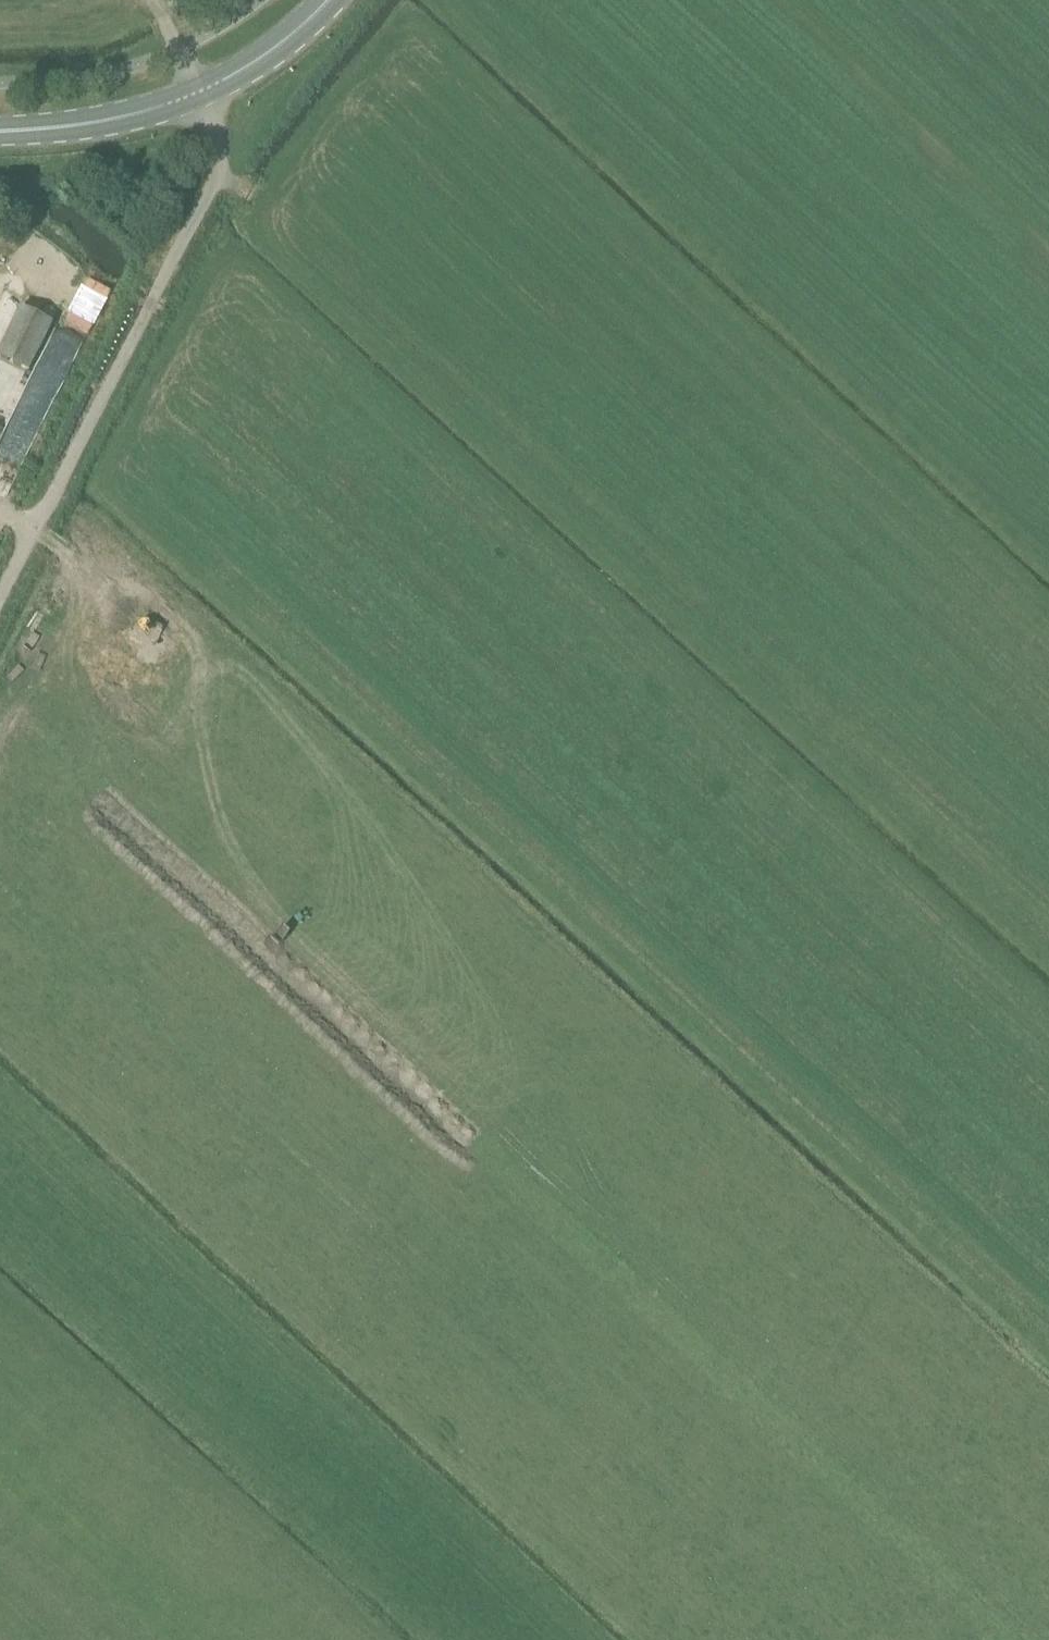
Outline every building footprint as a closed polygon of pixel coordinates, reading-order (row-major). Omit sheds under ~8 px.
[(53,322),(21,306),(0,352),(0,355),(30,370),(53,322)]
